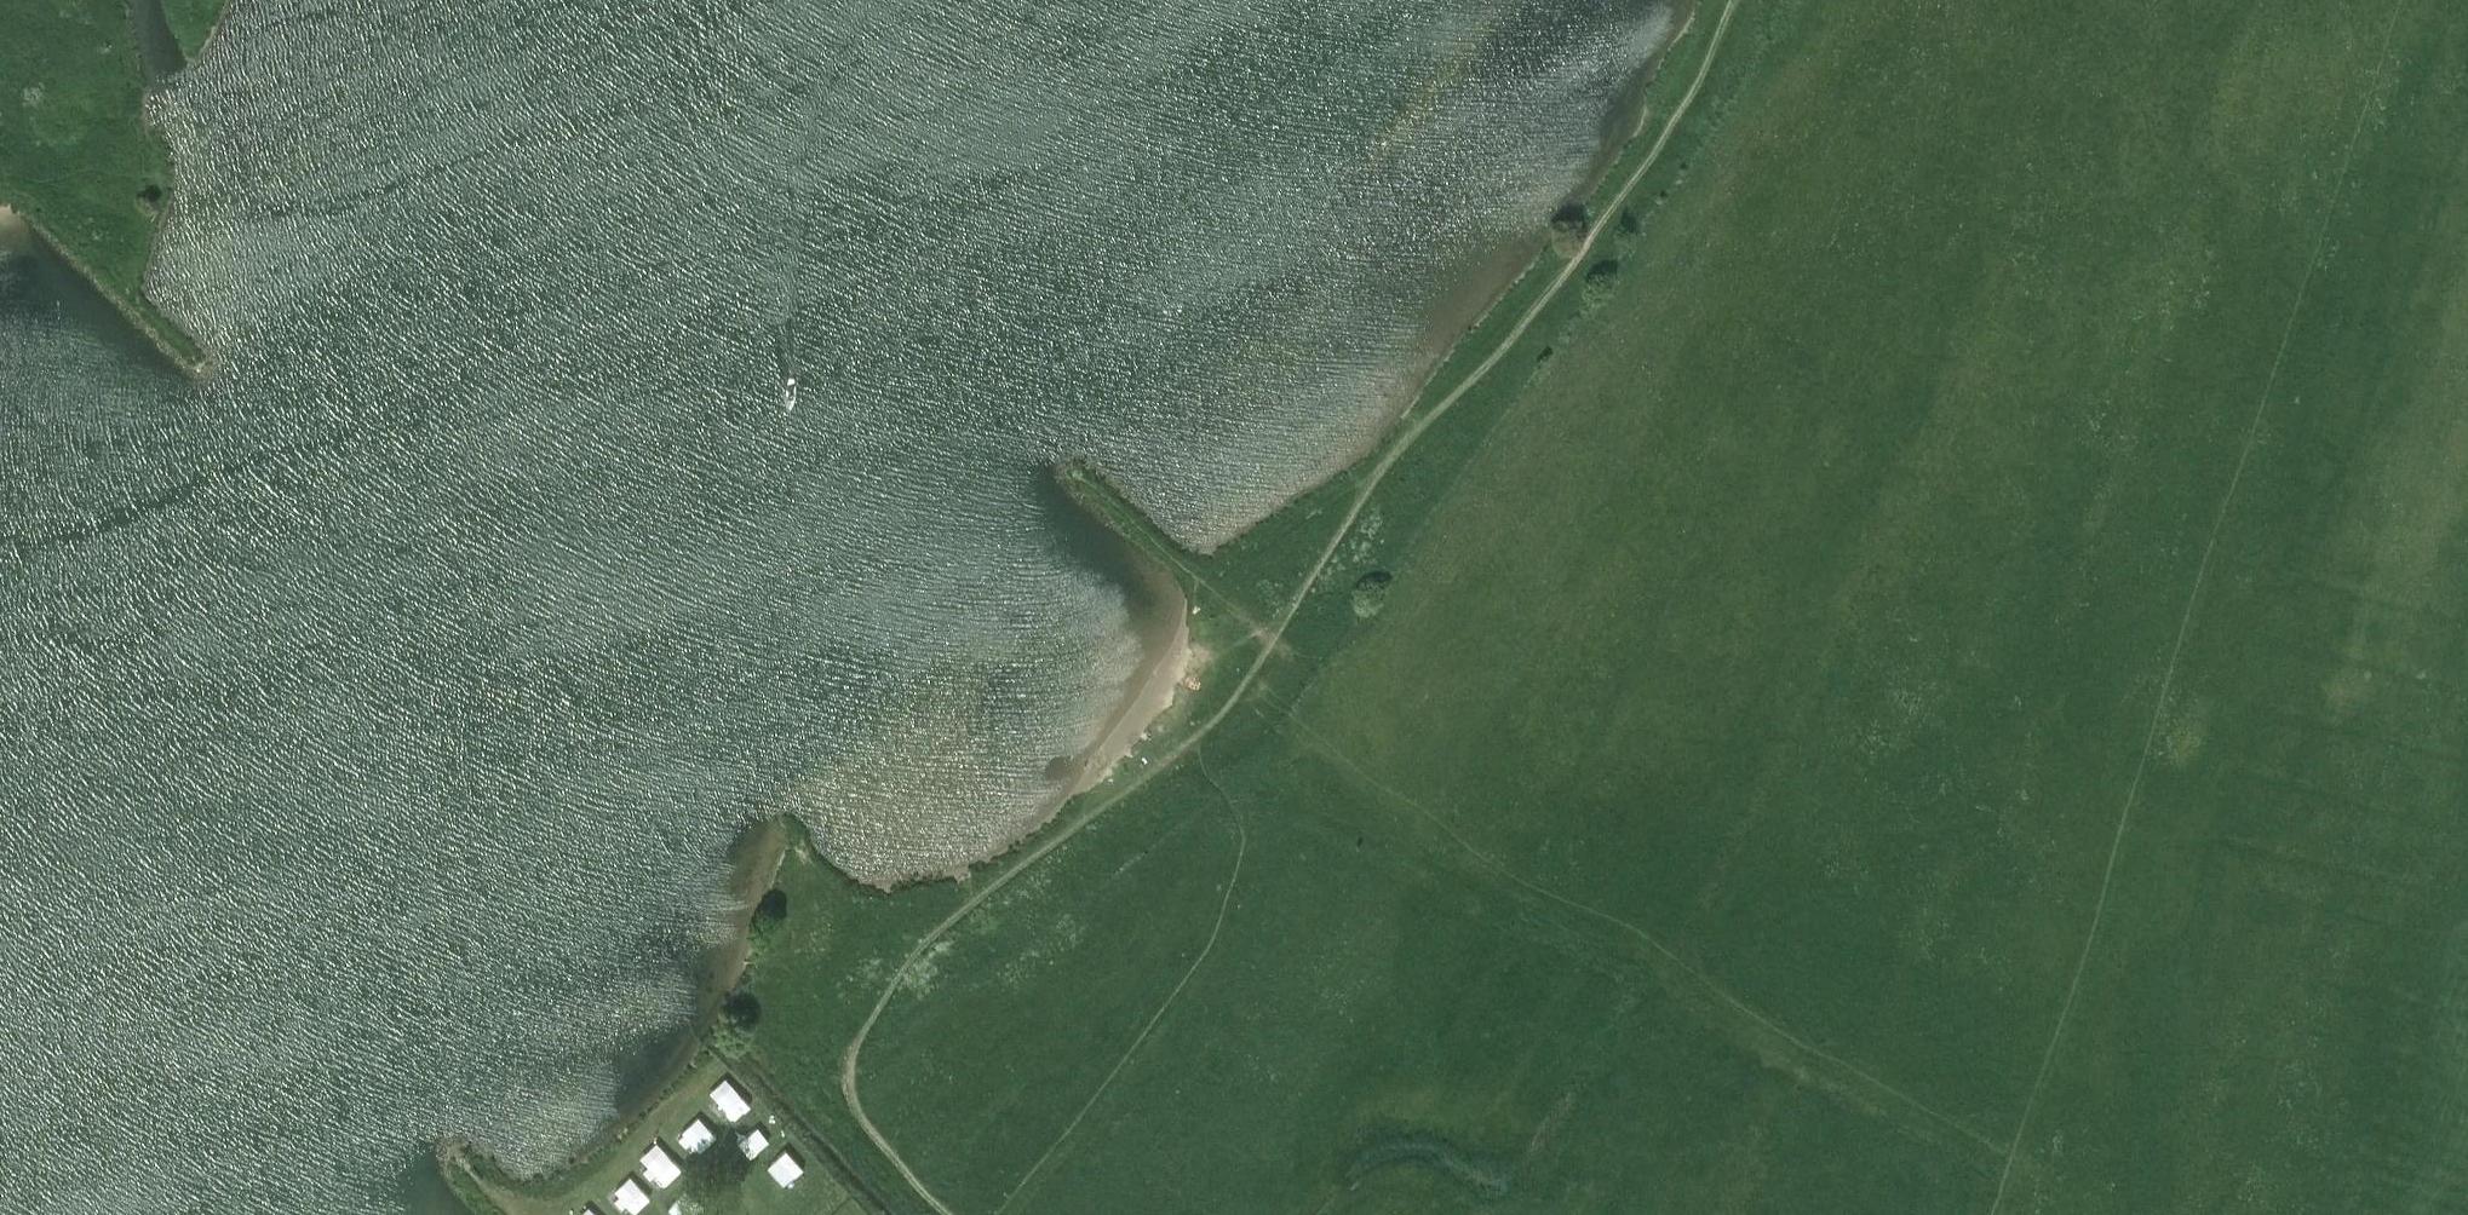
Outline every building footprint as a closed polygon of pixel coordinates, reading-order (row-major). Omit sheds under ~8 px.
[(732,1083),(716,1101),(733,1118),(750,1100),(732,1083)] [(697,1152),(717,1133),(693,1107),(672,1126),(697,1152)] [(644,1166),(663,1185),(683,1165),(664,1146),(644,1166)] [(786,1176),(804,1194),(822,1177),(805,1158),(786,1176)] [(612,1194),(634,1213),(651,1193),(630,1174),(612,1194)]
